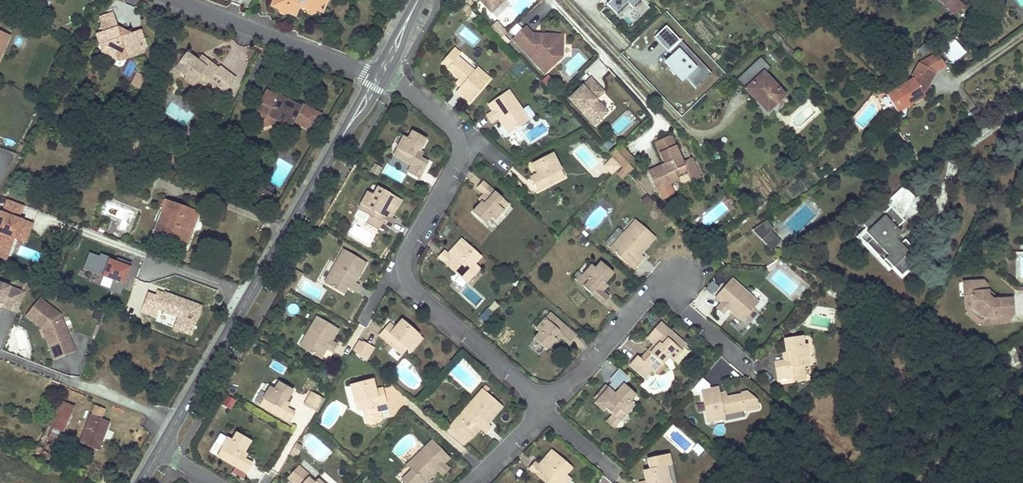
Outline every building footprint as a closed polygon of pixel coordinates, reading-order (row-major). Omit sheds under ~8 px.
[(272,7),(279,10),(280,14),(286,16),(289,14),(297,17),(299,10),(302,8),(304,5),(307,7),(306,10),(307,14),(311,15),(315,13),(316,11),(317,7),(328,3),(334,1),(333,0),(275,0),(272,7)] [(449,6),(454,9),(458,1),(456,0),(452,0),(449,6)] [(491,12),(504,0),(479,0),(491,12)] [(607,4),(616,14),(628,2),(632,7),(640,0),(611,0),(607,4)] [(963,6),(957,0),(940,0),(954,15),(963,6)] [(324,14),(328,3),(317,7),(316,11),(324,14)] [(116,11),(109,13),(104,23),(118,19),(116,11)] [(146,47),(141,29),(131,33),(126,34),(121,32),(120,27),(118,19),(104,23),(107,32),(98,35),(102,44),(106,43),(109,54),(115,57),(127,53),(128,57),(143,53),(146,47)] [(497,21),(491,28),(501,38),(507,32),(497,21)] [(512,38),(544,73),(562,56),(563,44),(558,44),(553,39),(553,34),(532,33),(525,25),(512,38)] [(684,79),(694,90),(711,75),(665,25),(652,36),(670,55),(662,62),(681,82),(684,79)] [(8,36),(0,33),(0,54),(8,36)] [(563,35),(553,34),(553,39),(558,44),(563,44),(563,35)] [(220,91),(231,77),(219,67),(218,69),(206,61),(205,63),(199,59),(198,61),(187,53),(183,59),(176,54),(159,77),(168,84),(173,77),(176,79),(181,73),(187,77),(195,83),(198,80),(206,86),(209,82),(220,91)] [(923,93),(935,72),(945,66),(937,54),(919,63),(911,77),(912,78),(913,79),(886,95),(896,112),(924,95),(923,93)] [(454,94),(467,105),(489,81),(476,69),(473,73),(468,69),(456,58),(445,70),(457,81),(456,82),(461,86),(459,89),(454,94)] [(784,95),(774,84),(763,72),(769,68),(760,59),(737,80),(767,112),(784,95)] [(124,74),(132,76),(136,63),(128,60),(124,74)] [(134,84),(140,87),(147,75),(140,71),(134,84)] [(173,77),(168,84),(171,86),(176,79),(173,77)] [(185,80),(202,93),(206,86),(198,80),(195,83),(187,77),(185,80)] [(231,77),(220,91),(225,94),(236,80),(231,77)] [(589,77),(567,97),(592,123),(606,111),(594,98),(591,95),(599,87),(589,77)] [(591,95),(594,98),(602,91),(599,87),(591,95)] [(311,131),(319,116),(297,103),(295,106),(267,91),(260,103),(267,107),(255,111),(261,127),(279,120),(290,127),(293,122),(311,131)] [(491,113),(485,117),(490,124),(496,120),(500,117),(504,122),(499,125),(507,136),(522,125),(516,115),(520,111),(507,92),(487,106),(491,113)] [(520,111),(516,115),(522,125),(527,121),(520,111)] [(851,126),(847,122),(841,128),(845,131),(851,126)] [(403,137),(392,155),(410,166),(406,173),(418,179),(426,165),(418,160),(415,159),(419,151),(426,140),(411,132),(407,139),(403,137)] [(671,196),(666,185),(677,181),(675,175),(685,172),(689,182),(698,178),(691,159),(681,162),(670,135),(653,142),(663,167),(647,174),(654,190),(655,190),(659,200),(671,196)] [(150,144),(132,138),(130,145),(147,152),(150,144)] [(608,152),(610,154),(612,157),(622,148),(618,143),(608,152)] [(127,153),(145,159),(147,152),(130,145),(127,153)] [(622,166),(631,157),(622,148),(612,157),(614,158),(621,165),(622,166)] [(550,153),(530,164),(535,174),(538,180),(532,184),(535,191),(557,180),(553,173),(559,170),(550,153)] [(612,173),(621,165),(614,158),(605,166),(612,173)] [(622,178),(634,170),(629,164),(618,171),(622,178)] [(559,170),(553,173),(557,180),(563,177),(559,170)] [(538,180),(535,174),(528,177),(532,184),(538,180)] [(507,205),(481,183),(476,189),(483,195),(485,197),(480,204),(471,214),(484,225),(489,218),(493,221),(507,205)] [(359,205),(369,211),(366,215),(368,217),(364,224),(376,231),(380,223),(390,229),(394,222),(389,219),(384,216),(386,212),(391,215),(399,200),(377,188),(372,196),(366,192),(359,205)] [(267,204),(271,195),(263,190),(258,200),(267,204)] [(895,199),(909,200),(909,191),(895,190),(895,199)] [(480,204),(485,197),(483,195),(477,201),(480,204)] [(1,196),(0,200),(0,202),(6,204),(1,217),(0,217),(0,256),(1,257),(9,236),(15,238),(26,242),(33,223),(19,218),(24,204),(1,196)] [(152,233),(167,238),(181,243),(193,210),(165,200),(158,198),(155,206),(162,209),(152,233)] [(366,215),(369,211),(359,205),(356,210),(366,215)] [(876,240),(868,246),(880,259),(885,254),(889,259),(886,262),(900,278),(911,268),(905,261),(914,253),(907,244),(902,248),(898,243),(904,238),(899,232),(906,225),(892,209),(884,216),(880,211),(863,226),(876,240)] [(186,245),(198,212),(193,210),(181,243),(186,245)] [(199,220),(192,243),(201,246),(208,223),(199,220)] [(779,241),(768,230),(771,228),(764,220),(750,229),(770,250),(779,241)] [(635,221),(610,250),(634,270),(644,258),(640,256),(636,251),(639,248),(643,252),(655,238),(635,221)] [(81,236),(74,234),(70,244),(78,246),(81,236)] [(15,238),(9,236),(1,257),(7,259),(15,238)] [(480,258),(461,240),(450,253),(454,256),(451,259),(447,256),(443,252),(437,258),(457,276),(461,272),(469,280),(479,269),(474,264),(480,258)] [(365,264),(342,250),(323,283),(336,291),(340,285),(353,292),(357,285),(354,283),(348,280),(350,276),(356,279),(365,264)] [(133,263),(118,258),(117,261),(111,259),(112,257),(102,254),(101,257),(91,253),(86,267),(105,274),(105,275),(115,279),(111,290),(122,294),(133,263)] [(612,272),(599,261),(593,268),(590,265),(576,281),(602,303),(607,297),(600,291),(598,289),(603,282),(612,272)] [(461,272),(457,276),(466,284),(469,280),(461,272)] [(733,307),(730,311),(740,320),(752,305),(743,297),(747,293),(729,277),(713,296),(719,302),(714,307),(721,313),(726,307),(729,303),(733,307)] [(704,290),(712,295),(718,286),(711,281),(704,290)] [(603,282),(598,289),(600,291),(606,285),(603,282)] [(1012,315),(1011,299),(998,300),(992,301),(987,297),(987,291),(986,285),(982,282),(962,283),(963,294),(964,309),(966,309),(973,309),(982,317),(982,324),(982,326),(993,325),(993,316),(1012,315)] [(24,292),(0,283),(0,303),(3,304),(2,305),(17,311),(24,292)] [(353,292),(340,285),(336,291),(350,299),(353,292)] [(998,300),(987,291),(987,297),(992,301),(998,300)] [(193,334),(204,306),(166,292),(166,295),(158,292),(156,297),(149,294),(143,310),(160,316),(162,309),(183,317),(179,328),(193,334)] [(747,293),(743,297),(752,305),(756,301),(747,293)] [(76,350),(63,318),(61,319),(59,316),(61,314),(40,298),(27,315),(43,327),(43,328),(48,326),(52,335),(47,337),(56,359),(76,350)] [(493,312),(488,308),(481,317),(486,321),(493,312)] [(982,324),(982,317),(973,309),(966,309),(966,316),(976,324),(982,324)] [(574,335),(548,312),(534,329),(537,332),(532,338),(545,349),(553,339),(559,333),(561,335),(568,341),(574,335)] [(1005,324),(1012,315),(993,316),(993,325),(1005,324)] [(332,351),(337,344),(331,341),(327,339),(329,335),(333,337),(337,329),(316,316),(305,336),(310,339),(304,349),(320,358),(326,348),(332,351)] [(418,335),(400,320),(393,328),(388,334),(383,329),(378,335),(396,351),(401,345),(406,349),(418,335)] [(685,344),(659,321),(647,336),(652,340),(655,340),(660,334),(663,336),(649,353),(662,363),(668,357),(671,360),(685,344)] [(383,329),(388,334),(393,328),(388,323),(383,329)] [(52,335),(48,326),(43,328),(47,337),(52,335)] [(559,333),(553,339),(556,342),(561,335),(559,333)] [(660,334),(655,340),(647,350),(649,353),(663,336),(660,334)] [(418,335),(406,349),(409,352),(421,338),(418,335)] [(304,349),(310,339),(305,336),(299,346),(304,349)] [(803,366),(809,366),(806,344),(801,345),(800,337),(783,339),(785,352),(786,360),(783,361),(774,362),(776,379),(791,377),(792,381),(804,379),(803,366)] [(358,340),(352,350),(365,361),(373,347),(363,341),(362,342),(358,340)] [(406,349),(401,345),(396,351),(401,355),(406,349)] [(1017,357),(1014,353),(1011,348),(995,360),(1004,363),(1017,357)] [(662,363),(649,353),(643,361),(652,369),(655,371),(662,363)] [(643,361),(636,355),(629,364),(645,377),(652,369),(643,361)] [(1022,365),(1022,360),(1017,357),(1004,363),(1021,370),(1022,365)] [(629,380),(618,370),(610,380),(612,381),(608,386),(615,393),(610,399),(602,392),(597,399),(593,403),(604,412),(607,408),(613,413),(606,421),(614,427),(635,403),(631,400),(637,394),(626,384),(629,380)] [(388,410),(384,396),(377,398),(375,390),(372,380),(350,386),(354,404),(361,402),(363,410),(367,425),(383,420),(381,412),(388,410)] [(259,405),(289,422),(293,415),(285,410),(282,408),(286,401),(293,390),(278,381),(274,389),(270,386),(259,405)] [(610,399),(615,393),(608,386),(606,384),(600,390),(595,397),(597,399),(602,392),(610,399)] [(725,398),(725,396),(719,397),(718,394),(717,387),(700,390),(706,422),(723,419),(722,414),(743,410),(741,395),(725,398)] [(377,398),(384,396),(382,388),(375,390),(377,398)] [(490,419),(502,405),(481,388),(457,417),(445,430),(462,444),(469,436),(471,437),(479,427),(485,432),(490,425),(487,423),(482,419),(485,415),(490,419)] [(317,412),(324,398),(312,391),(304,404),(317,412)] [(232,409),(235,399),(225,396),(222,406),(232,409)] [(57,399),(46,425),(52,427),(61,432),(62,432),(73,406),(57,399)] [(363,410),(361,402),(354,404),(356,412),(363,410)] [(80,442),(89,446),(98,449),(108,422),(100,419),(104,409),(94,405),(90,415),(80,442)] [(39,455),(43,457),(48,459),(61,432),(52,427),(39,455)] [(234,464),(247,472),(251,465),(243,460),(240,458),(244,451),(251,440),(236,431),(232,439),(228,436),(217,455),(234,464)] [(56,463),(70,436),(62,432),(61,432),(48,459),(56,463)] [(415,455),(419,460),(410,468),(411,469),(401,479),(405,482),(422,482),(423,482),(424,482),(433,473),(429,469),(433,465),(437,469),(442,474),(449,468),(443,463),(449,457),(431,439),(415,455)] [(297,453),(301,446),(296,443),(291,450),(297,453)] [(533,462),(528,468),(545,482),(551,482),(552,481),(554,482),(566,482),(570,478),(565,473),(571,466),(551,450),(541,462),(544,466),(542,469),(538,466),(533,462)] [(643,469),(645,480),(646,482),(668,482),(669,482),(665,464),(670,463),(667,453),(647,457),(647,458),(649,468),(643,469)] [(410,468),(419,460),(415,455),(406,464),(410,468)] [(247,472),(234,464),(230,472),(242,479),(247,472)] [(309,473),(299,464),(287,478),(293,482),(299,482),(309,473)]
